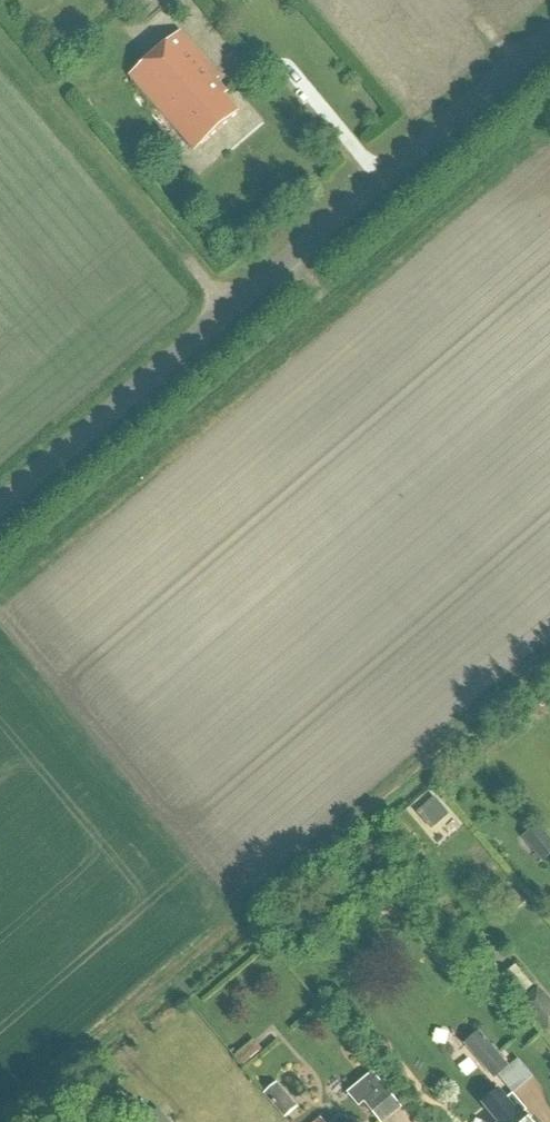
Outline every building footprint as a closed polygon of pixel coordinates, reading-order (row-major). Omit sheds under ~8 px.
[(215,81),(219,77),(180,33),(130,77),(194,151),(238,113),(223,97),(227,94),(215,81)] [(428,826),(445,810),(435,799),(418,815),(428,826)] [(524,836),(544,862),(549,857),(549,841),(537,825),(524,836)] [(529,901),(519,888),(508,896),(519,909),(529,901)] [(517,996),(530,985),(513,964),(500,975),(517,996)] [(539,991),(521,1005),(548,1039),(549,1038),(549,1037),(549,1005),(539,991)] [(480,1030),(463,1044),(493,1080),(510,1066),(480,1030)] [(357,1097),(377,1121),(387,1121),(402,1110),(378,1080),(357,1097)] [(299,1107),(278,1082),(266,1092),(287,1117),(299,1107)] [(527,1111),(513,1094),(509,1098),(502,1090),(485,1104),(491,1113),(499,1121),(530,1121),(523,1114),(527,1111)] [(144,1120),(145,1121),(165,1121),(156,1110),(144,1120)]
